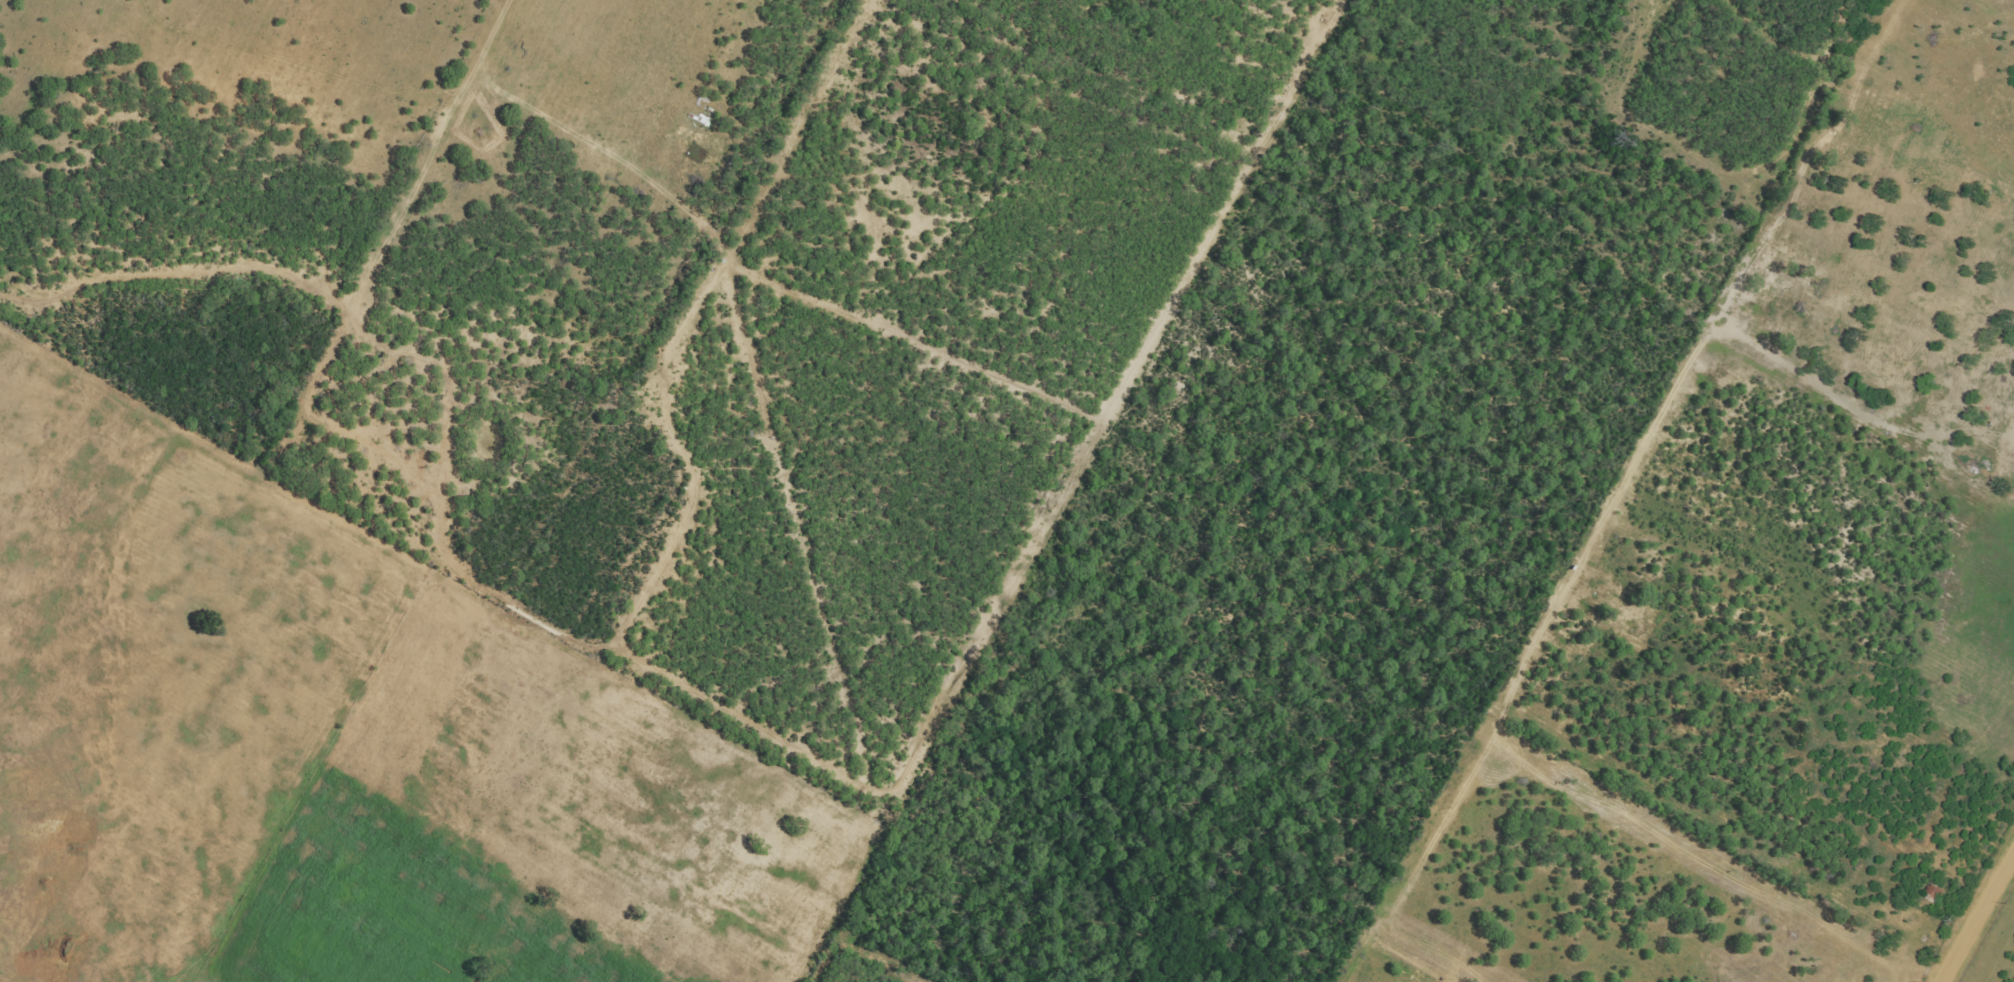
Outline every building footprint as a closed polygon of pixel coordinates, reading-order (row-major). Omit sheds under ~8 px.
[(1942,891),(1933,883),(1928,889),(1937,897),(1942,891)]
